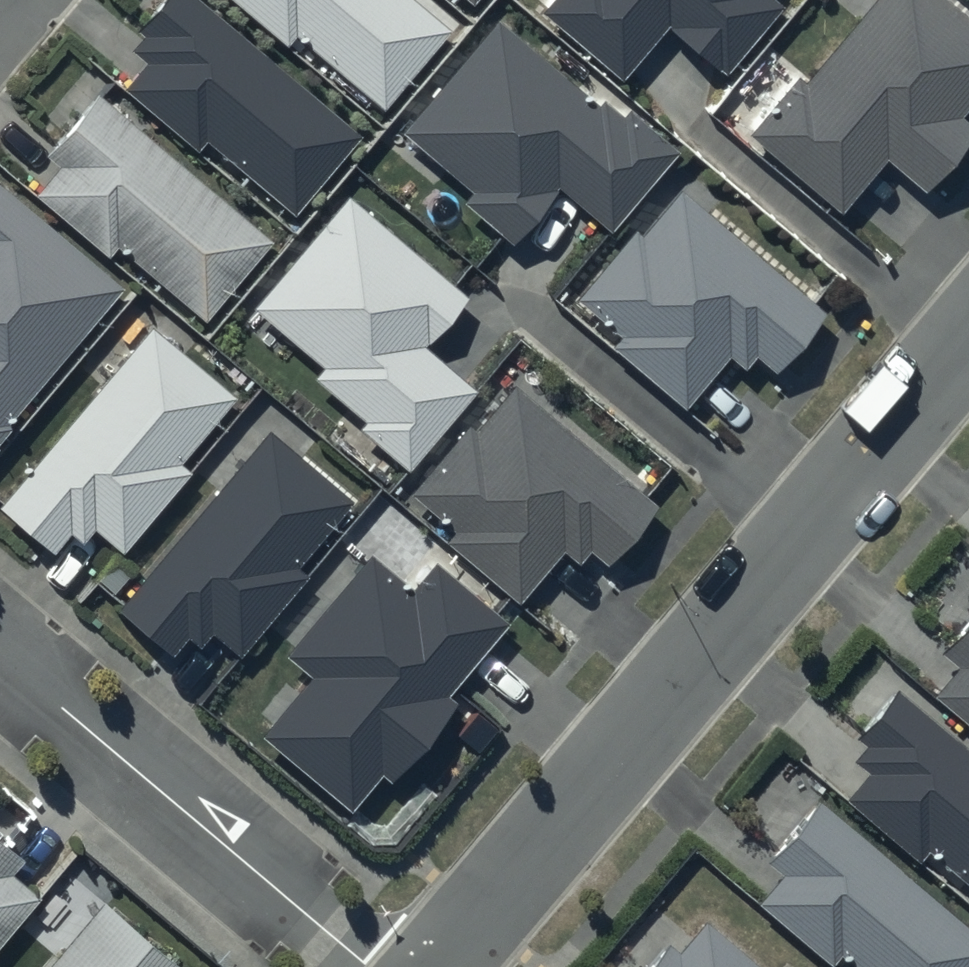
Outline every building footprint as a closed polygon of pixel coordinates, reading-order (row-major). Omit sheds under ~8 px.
[(205,0),(155,0),(136,24),(141,29),(128,45),(145,59),(122,87),(194,148),(203,137),(291,211),(359,131),(205,0)] [(419,0),(234,0),(284,42),(292,32),(382,107),(450,26),(419,0)] [(544,12),(625,80),(671,24),(729,73),(782,9),(771,0),(554,0),(544,12)] [(742,130),(835,209),(883,154),(919,185),(968,129),(968,123),(955,110),(968,94),(968,4),(965,0),(866,0),(801,76),(795,71),(742,130)] [(619,125),(499,23),(404,134),(473,192),(463,204),(513,246),(561,189),(613,233),(680,154),(630,112),(619,125)] [(271,237),(94,88),(45,152),(55,160),(31,190),(106,253),(114,244),(202,318),(271,237)] [(632,225),(574,293),(616,331),(607,342),(682,405),(727,350),(744,364),(755,352),(774,368),(824,308),(677,184),(638,230),(632,225)] [(0,185),(0,437),(125,291),(0,185)] [(463,292),(346,194),(253,304),(321,362),(310,375),(361,418),(356,424),(406,466),(473,387),(420,342),(463,292)] [(0,495),(0,506),(50,549),(68,528),(81,539),(92,526),(120,550),(190,467),(187,464),(216,429),(209,423),(234,394),(187,354),(192,349),(132,297),(114,318),(135,336),(0,495)] [(467,419),(408,490),(454,527),(444,538),(516,599),(561,547),(577,561),(589,546),(605,560),(656,499),(514,379),(474,425),(467,419)] [(266,426),(116,603),(171,651),(186,633),(198,644),(212,628),(238,651),(307,572),(295,562),(350,499),(266,426)] [(308,673),(258,730),(347,807),(379,770),(397,786),(464,709),(444,691),(508,617),(437,555),(412,584),(371,549),(282,651),(308,673)] [(934,649),(950,662),(926,690),(968,727),(968,604),(934,649)] [(896,684),(854,734),(861,740),(848,755),(864,769),(843,794),(917,857),(927,845),(968,881),(968,747),(896,684)] [(815,792),(761,855),(780,871),(757,898),(830,960),(839,951),(858,966),(968,966),(968,923),(815,792)] [(39,893),(8,868),(20,853),(0,836),(0,940),(39,893)] [(105,905),(53,966),(179,966),(105,905)] [(707,926),(679,959),(667,950),(653,966),(756,966),(707,926)]
